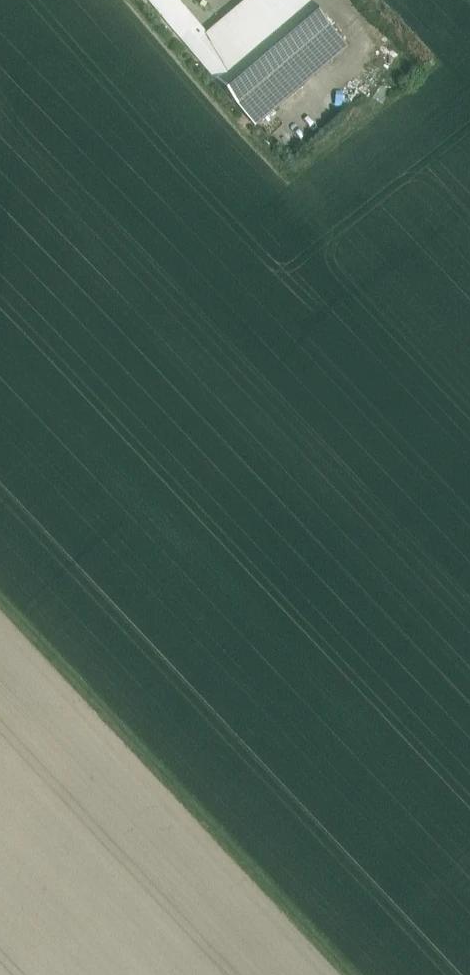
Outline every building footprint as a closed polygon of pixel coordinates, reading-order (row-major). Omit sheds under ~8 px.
[(234,66),(207,35),(177,0),(149,0),(256,127),(302,87),(284,66),(283,66),(262,42),(234,66)] [(207,35),(234,66),(262,42),(309,2),(308,0),(247,0),(207,35)] [(309,2),(262,42),(283,66),(284,66),(330,26),(309,2)] [(330,26),(284,66),(302,87),(348,48),(330,26)]
